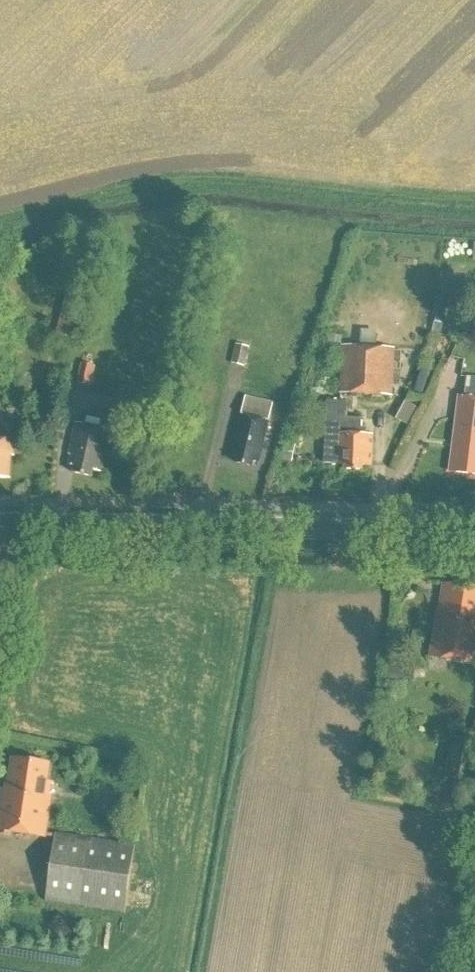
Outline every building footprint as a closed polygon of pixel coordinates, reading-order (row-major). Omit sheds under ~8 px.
[(249,349),(235,346),(231,365),(244,368),(249,349)] [(343,346),(341,394),(393,397),(395,349),(343,346)] [(91,387),(95,368),(81,365),(77,384),(91,387)] [(144,392),(121,387),(116,413),(139,417),(144,392)] [(237,458),(236,463),(253,467),(254,462),(260,463),(273,404),(246,397),(232,456),(237,458)] [(459,397),(450,472),(474,476),(474,399),(469,398),(459,397)] [(347,419),(348,402),(327,401),(326,434),(338,434),(337,465),(346,465),(346,470),(363,471),(363,466),(372,466),(373,435),(366,435),(366,430),(362,429),(362,419),(347,419)] [(11,480),(12,457),(14,457),(15,441),(12,441),(13,420),(0,419),(0,480),(11,480)] [(77,424),(70,456),(72,457),(70,466),(75,468),(73,474),(93,478),(94,472),(102,473),(111,431),(77,424)] [(296,443),(288,441),(283,463),(292,465),(296,443)] [(430,658),(474,665),(474,589),(443,585),(440,609),(438,609),(430,658)] [(47,783),(49,765),(14,759),(11,783),(7,782),(6,791),(3,790),(0,807),(0,831),(45,838),(51,802),(50,802),(53,783),(47,783)] [(56,834),(46,903),(47,903),(60,905),(126,914),(136,845),(56,834)]
